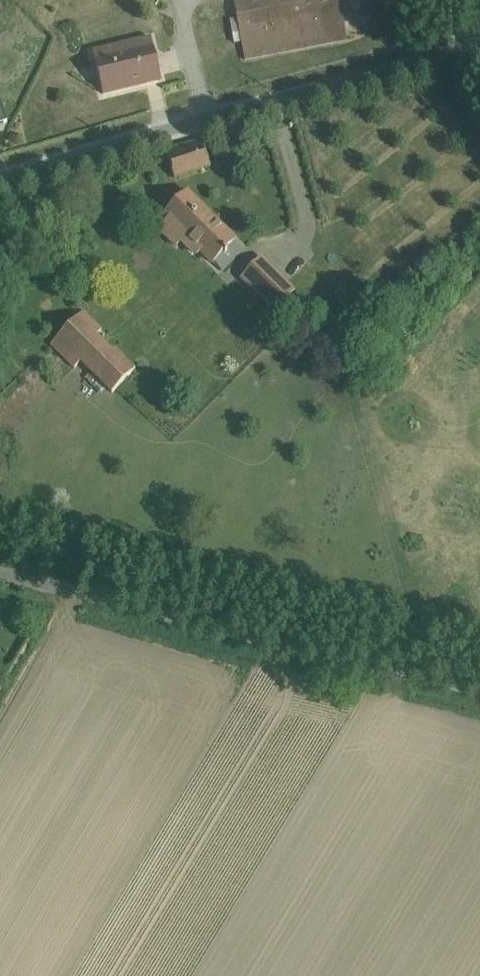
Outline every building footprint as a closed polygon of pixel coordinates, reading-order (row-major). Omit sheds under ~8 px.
[(342,0),(234,0),(238,21),(230,22),(234,46),(242,44),(246,64),(350,44),(342,0)] [(163,87),(152,35),(93,48),(105,100),(163,87)] [(206,144),(169,155),(176,179),(213,169),(206,144)] [(239,251),(192,197),(162,223),(166,227),(160,232),(178,253),(185,247),(199,263),(205,258),(216,270),(239,251)] [(294,293),(261,260),(238,282),(271,315),(294,293)] [(110,405),(140,375),(81,317),(51,346),(110,405)]
